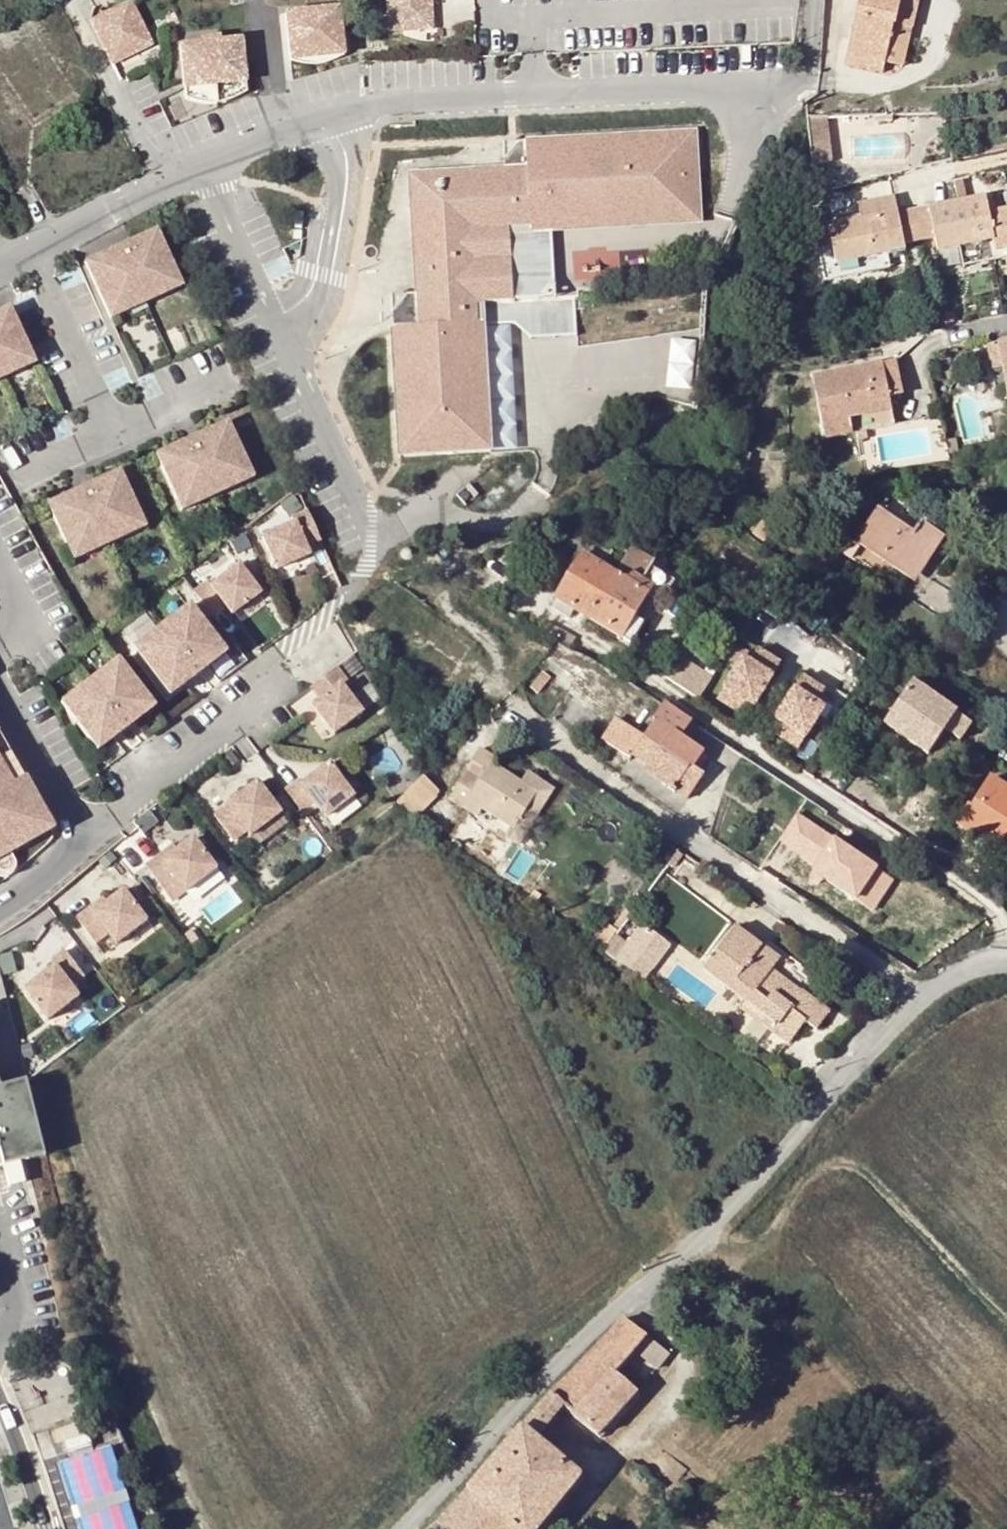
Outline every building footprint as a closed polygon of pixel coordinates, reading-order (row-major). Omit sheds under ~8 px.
[(387,29),(404,28),(409,19),(431,18),(430,0),(386,0),(387,29)] [(884,62),(891,33),(879,30),(881,22),(893,25),(911,29),(918,0),(859,0),(847,54),(884,62)] [(130,1),(90,21),(107,56),(127,47),(136,52),(151,45),(130,1)] [(338,7),(285,13),(289,50),(342,44),(338,7)] [(409,19),(404,28),(431,27),(431,18),(409,19)] [(879,30),(891,33),(893,25),(881,22),(879,30)] [(200,43),(180,45),(184,88),(246,82),(241,39),(220,41),(219,37),(200,39),(200,43)] [(342,44),(289,50),(290,60),(343,55),(342,44)] [(127,47),(107,56),(111,64),(136,52),(127,47)] [(884,62),(847,54),(845,66),(881,75),(884,62)] [(246,82),(184,88),(185,98),(190,100),(193,101),(199,102),(205,103),(211,103),(215,103),(219,103),(227,101),(236,98),(241,95),(247,92),(246,82)] [(825,117),(807,119),(812,163),(830,160),(825,117)] [(701,223),(696,132),(526,141),(527,167),(505,168),(417,172),(411,179),(417,294),(418,327),(393,328),(399,457),(491,451),(483,302),(514,301),(510,233),(510,226),(530,226),(531,232),(701,223)] [(526,141),(503,142),(505,168),(527,167),(526,141)] [(915,210),(920,243),(936,240),(938,251),(960,248),(961,257),(996,250),(996,252),(1006,250),(1006,209),(990,212),(986,196),(915,210)] [(822,267),(888,255),(903,252),(903,245),(920,243),(915,210),(899,214),(894,197),(859,204),(861,220),(815,229),(822,267)] [(158,231),(87,263),(107,309),(178,277),(158,231)] [(996,250),(961,257),(963,266),(998,259),(996,252),(996,250)] [(1006,257),(1006,250),(996,252),(998,259),(1006,257)] [(888,255),(822,267),(825,279),(889,268),(888,255)] [(178,277),(107,309),(113,320),(183,287),(178,277)] [(417,294),(391,296),(393,328),(418,327),(417,294)] [(0,313),(0,368),(32,353),(11,308),(0,313)] [(664,395),(686,399),(695,340),(673,337),(664,395)] [(992,369),(1003,367),(999,341),(987,343),(992,369)] [(0,368),(0,381),(37,364),(32,353),(0,368)] [(897,359),(883,362),(890,396),(903,394),(897,359)] [(814,375),(825,439),(895,425),(890,396),(883,362),(814,375)] [(229,422),(158,454),(178,500),(249,468),(229,422)] [(249,468),(178,500),(183,510),(254,478),(249,468)] [(121,471),(50,503),(71,549),(142,517),(121,471)] [(992,515),(975,507),(970,516),(987,525),(992,515)] [(877,508),(874,513),(910,538),(914,532),(877,508)] [(292,522),(261,536),(276,568),(308,554),(305,546),(319,539),(306,510),(290,517),(292,522)] [(779,521),(773,517),(767,513),(764,517),(775,525),(779,521)] [(937,539),(919,526),(914,532),(910,538),(874,513),(856,540),(888,562),(892,556),(916,571),(937,539)] [(142,517),(71,549),(76,560),(147,527),(142,517)] [(767,537),(775,525),(764,517),(756,529),(767,537)] [(921,522),(919,526),(937,539),(916,571),(892,556),(888,562),(916,580),(945,538),(921,522)] [(559,539),(583,552),(600,562),(608,548),(586,536),(588,531),(578,525),(571,528),(559,539)] [(860,546),(833,527),(825,539),(851,557),(860,546)] [(763,542),(767,537),(756,529),(752,533),(763,542)] [(632,550),(630,555),(651,569),(655,561),(643,554),(639,554),(632,550)] [(574,608),(589,617),(616,572),(600,562),(583,552),(556,597),(574,608)] [(669,579),(651,569),(630,555),(619,574),(616,572),(589,617),(632,642),(669,579)] [(206,581),(193,590),(212,615),(226,606),(231,613),(259,592),(238,563),(209,584),(206,581)] [(574,608),(556,597),(551,607),(567,618),(574,608)] [(188,605),(133,647),(170,695),(225,652),(188,605)] [(567,656),(557,648),(549,658),(559,667),(567,656)] [(745,655),(724,690),(753,708),(779,666),(757,651),(752,659),(745,655)] [(711,680),(678,658),(665,678),(698,700),(711,680)] [(118,659),(63,701),(99,749),(155,706),(118,659)] [(322,697),(314,703),(335,731),(364,709),(343,681),(347,678),(337,665),(312,684),(322,697)] [(552,677),(543,671),(530,686),(539,693),(552,677)] [(802,679),(775,721),(804,739),(825,706),(818,701),(823,693),(802,679)] [(914,685),(886,725),(929,757),(946,732),(961,743),(972,727),(914,685)] [(746,719),(753,708),(724,690),(717,700),(746,719)] [(675,712),(663,704),(654,720),(656,721),(646,737),(618,718),(603,739),(630,757),(632,756),(646,765),(645,769),(687,797),(703,774),(693,767),(703,750),(681,736),(690,723),(684,719),(675,712)] [(804,739),(775,721),(768,731),(797,750),(804,739)] [(55,827),(0,729),(0,874),(1,875),(5,876),(9,876),(14,874),(17,870),(19,865),(17,859),(12,852),(55,827)] [(538,792),(521,781),(492,762),(495,757),(480,748),(451,794),(465,803),(469,798),(515,828),(538,792)] [(356,793),(332,761),(305,782),(301,777),(288,787),(307,813),(319,803),(328,814),(356,793)] [(465,803),(451,794),(447,799),(492,828),(519,845),(555,789),(528,771),(521,781),(538,792),(515,828),(469,798),(465,803)] [(399,802),(413,816),(439,790),(425,776),(399,802)] [(260,779),(216,812),(236,837),(248,827),(253,833),(284,810),(260,779)] [(957,824),(978,836),(985,826),(1006,838),(1006,839),(1006,789),(990,779),(973,807),(969,805),(957,824)] [(876,910),(896,876),(793,816),(773,850),(876,910)] [(999,849),(1006,838),(985,826),(978,836),(999,849)] [(163,852),(149,863),(168,888),(181,878),(190,889),(218,863),(196,834),(166,857),(163,852)] [(94,905),(80,914),(99,941),(112,931),(120,942),(152,918),(127,887),(111,899),(98,909),(94,905)] [(107,894),(94,905),(98,909),(111,899),(107,894)] [(619,931),(639,903),(633,898),(613,927),(619,931)] [(586,914),(575,906),(567,917),(578,924),(586,914)] [(607,947),(619,931),(613,927),(602,919),(592,935),(607,947)] [(623,964),(648,929),(642,925),(616,959),(623,964)] [(767,976),(773,968),(780,958),(736,926),(704,969),(746,1001),(760,1012),(755,1019),(789,1044),(805,1022),(817,1030),(831,1012),(802,990),(796,997),(767,976)] [(623,964),(646,981),(672,946),(648,929),(623,964)] [(60,962),(30,985),(53,1017),(84,993),(76,982),(89,973),(69,947),(56,957),(60,962)] [(796,997),(802,990),(773,968),(767,976),(796,997)] [(741,1008),(755,1019),(760,1012),(746,1001),(741,1008)] [(46,1155),(28,1080),(1,1086),(0,1083),(0,1148),(9,1186),(26,1182),(21,1160),(46,1155)] [(431,1528),(537,1528),(581,1476),(535,1438),(564,1406),(599,1434),(638,1391),(614,1372),(633,1352),(648,1336),(627,1318),(557,1390),(442,1520),(431,1528)] [(670,1354),(648,1336),(633,1352),(656,1371),(670,1354)]
